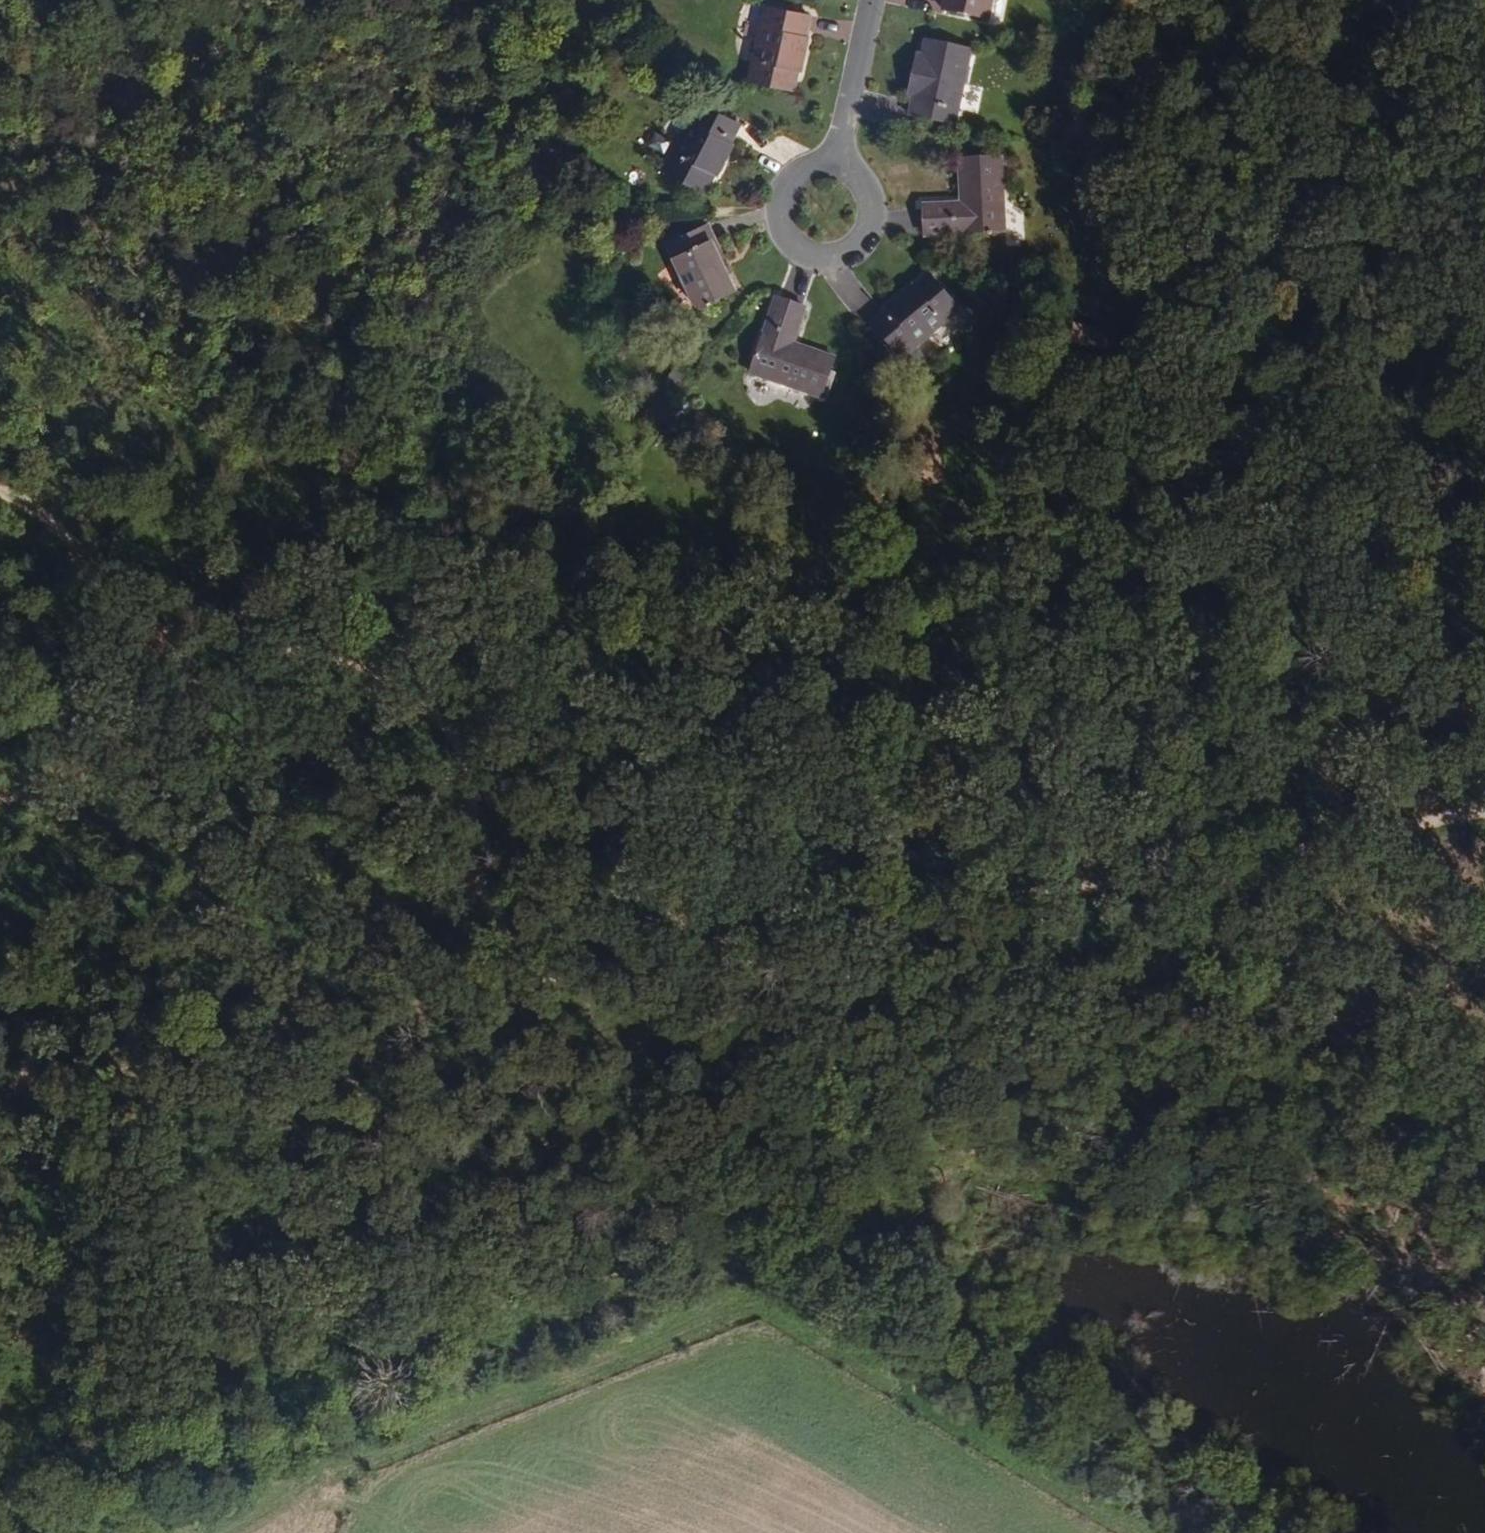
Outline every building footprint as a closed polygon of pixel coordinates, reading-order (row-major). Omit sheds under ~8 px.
[(944,13),(990,23),(995,0),(947,0),(944,13)] [(808,20),(764,10),(749,83),(793,93),(808,20)] [(970,55),(926,45),(923,60),(914,101),(910,118),(954,128),(970,55)] [(917,58),(908,100),(914,101),(923,60),(917,58)] [(738,127),(697,106),(662,172),(703,193),(738,127)] [(1005,236),(1002,162),(960,164),(962,207),(925,210),(926,239),(1005,236)] [(731,275),(710,228),(704,231),(725,278),(731,275)] [(725,278),(704,231),(667,247),(695,311),(733,294),(725,278)] [(960,314),(931,279),(873,329),(902,363),(960,314)] [(804,314),(775,303),(749,380),(820,403),(834,363),(793,349),(804,314)]
